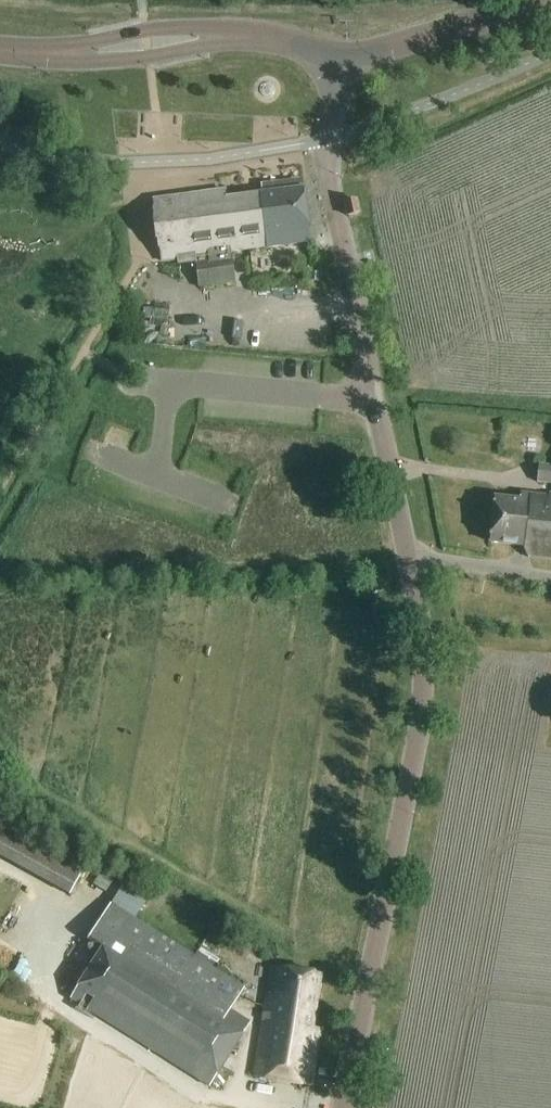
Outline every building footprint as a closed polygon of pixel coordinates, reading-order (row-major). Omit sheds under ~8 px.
[(164,261),(197,256),(201,285),(236,280),(232,255),(311,243),(303,189),(226,200),(225,193),(189,198),(155,203),(164,261)] [(349,218),(359,216),(356,200),(346,202),(349,218)] [(537,465),(535,482),(550,484),(550,467),(537,465)] [(534,494),(533,498),(519,496),(518,504),(493,501),(488,544),(521,548),(528,559),(550,562),(550,496),(534,494)] [(71,897),(89,863),(0,815),(0,859),(71,897)] [(103,870),(93,885),(106,894),(116,878),(103,870)] [(102,949),(70,1001),(210,1089),(252,1022),(232,1009),(245,987),(138,920),(138,919),(118,907),(112,903),(89,941),(102,949)] [(320,975),(271,968),(254,1078),(311,1086),(320,1028),(312,1027),(320,975)]
